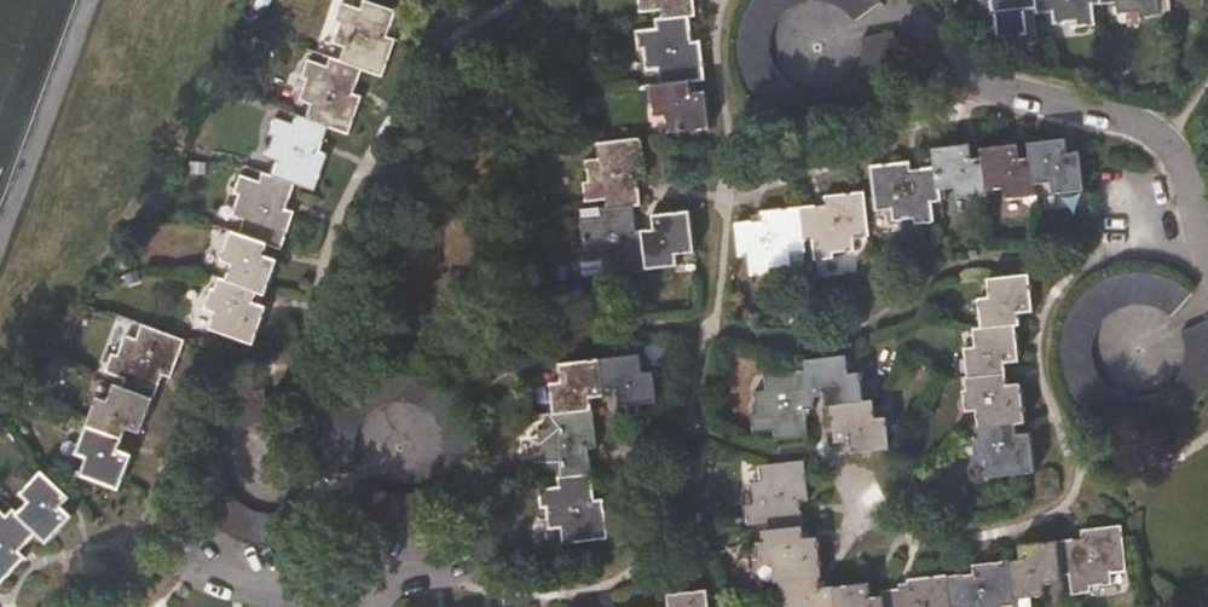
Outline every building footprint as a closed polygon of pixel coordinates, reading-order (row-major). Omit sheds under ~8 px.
[(661,20),(689,17),(694,17),(693,0),(638,0),(639,12),(660,10),(661,20)] [(747,9),(742,18),(739,28),(737,38),(737,53),(738,64),(741,75),(745,84),(757,101),(766,110),(778,117),(791,123),(808,127),(823,127),(835,125),(843,122),(856,116),(871,104),(881,93),(888,82),(894,64),(895,51),(894,33),(861,40),(862,54),(859,63),(855,72),(850,79),(842,86),(834,90),(827,93),(818,94),(807,93),(794,89),(783,80),(777,74),(773,66),(770,57),(769,48),(770,37),(777,22),(783,14),(792,7),(799,4),(809,1),(817,1),(828,3),(839,7),(846,12),(854,21),(881,3),(878,0),(752,0),(747,9)] [(992,14),(1035,9),(1034,0),(990,0),(992,14)] [(1035,9),(1035,13),(1052,12),(1053,24),(1074,22),(1075,27),(1093,25),(1092,5),(1101,4),(1101,0),(1034,0),(1035,9)] [(1101,4),(1116,2),(1117,13),(1139,11),(1140,16),(1158,15),(1157,0),(1101,0),(1101,4)] [(338,62),(361,70),(380,76),(393,40),(385,37),(394,12),(362,2),(359,11),(340,4),(334,21),(340,23),(333,43),(343,47),(338,62)] [(660,85),(691,82),(703,81),(699,42),(692,43),(689,17),(661,20),(656,20),(656,29),(636,31),(637,50),(644,50),(646,71),(659,70),(660,85)] [(352,94),(361,70),(338,62),(329,59),(326,68),(308,62),(302,79),(307,81),(300,101),(310,105),(305,119),(328,127),(346,133),(359,97),(352,94)] [(691,82),(660,85),(652,86),(655,116),(667,115),(669,133),(709,129),(705,91),(692,93),(691,82)] [(319,153),(328,127),(305,119),(297,116),(294,125),(275,118),(269,136),(273,138),(266,159),(278,163),(273,178),(294,186),(314,192),(326,155),(319,153)] [(605,200),(606,209),(631,206),(638,205),(636,180),(644,179),(640,140),(605,144),(597,145),(598,161),(586,162),(588,183),(583,183),(584,202),(605,200)] [(1031,158),(1034,185),(1052,183),(1053,193),(1084,190),(1080,153),(1067,154),(1065,140),(1029,144),(1031,158)] [(986,191),(982,157),(971,158),(970,145),(933,149),(934,167),(938,190),(956,188),(957,199),(986,196),(986,191)] [(1034,185),(1031,158),(1019,159),(1018,145),(981,149),(982,157),(986,191),(1004,188),(1005,198),(1035,195),(1034,185)] [(939,201),(938,190),(934,167),(909,170),(908,162),(869,167),(874,211),(891,209),(892,221),(914,219),(915,224),(933,222),(931,202),(939,201)] [(285,211),(294,186),(273,178),(263,175),(260,183),(241,176),(235,193),(240,195),(232,216),(246,221),(241,234),(269,244),(281,248),(293,214),(285,211)] [(800,209),(804,242),(812,242),(815,261),(833,259),(833,254),(854,252),(853,239),(868,238),(863,193),(824,197),(824,207),(800,209)] [(645,270),(642,232),(634,232),(631,206),(606,209),(599,210),(600,220),(580,221),(582,240),(587,240),(590,261),(603,259),(603,274),(645,270)] [(805,253),(804,242),(800,209),(762,213),(762,221),(735,224),(739,257),(749,255),(751,277),(769,275),(768,269),(791,267),(790,255),(805,253)] [(653,231),(642,232),(645,270),(677,267),(676,255),(694,253),(689,212),(653,217),(653,231)] [(269,244),(241,234),(232,231),(221,261),(232,265),(226,281),(258,292),(266,295),(277,261),(265,256),(269,244)] [(1132,272),(1118,274),(1107,277),(1095,284),(1085,291),(1079,298),(1070,308),(1064,320),(1060,331),(1057,345),(1058,360),(1062,378),(1069,393),(1077,403),(1085,412),(1097,420),(1115,428),(1127,430),(1144,430),(1158,427),(1171,422),(1177,419),(1187,412),(1195,406),(1200,399),(1205,391),(1207,385),(1207,322),(1180,333),(1182,341),(1183,350),(1182,363),(1177,374),(1170,383),(1162,390),(1154,394),(1143,397),(1133,397),(1123,395),(1114,391),(1106,386),(1100,380),(1094,371),(1091,360),(1090,350),(1091,339),(1094,332),(1100,322),(1109,314),(1117,309),(1126,306),(1135,305),(1145,306),(1156,309),(1163,313),(1169,318),(1191,294),(1182,286),(1174,281),(1160,275),(1146,273),(1132,272)] [(979,300),(982,330),(1016,326),(1020,326),(1019,314),(1033,313),(1029,276),(989,280),(990,299),(979,300)] [(255,303),(258,292),(226,281),(220,279),(216,291),(213,290),(206,309),(217,313),(211,328),(254,343),(267,307),(255,303)] [(123,379),(121,387),(153,399),(162,375),(170,377),(183,340),(142,325),(137,340),(125,336),(118,356),(113,355),(106,372),(123,379)] [(1016,326),(982,330),(975,331),(977,347),(968,348),(970,376),(1007,372),(1006,363),(1020,361),(1016,326)] [(598,359),(604,396),(618,394),(620,407),(657,403),(654,371),(642,372),(640,354),(598,359)] [(807,371),(810,399),(824,397),(826,406),(831,406),(863,402),(860,373),(849,373),(847,356),(806,361),(807,371)] [(555,414),(593,411),(591,397),(604,396),(598,359),(560,364),(562,382),(551,383),(555,414)] [(409,370),(397,369),(381,372),(368,376),(354,384),(346,391),(336,402),(329,415),(324,428),(321,447),(323,464),(326,477),(356,466),(354,457),(353,447),(354,434),(359,424),(366,416),(375,408),(385,404),(396,402),(406,402),(416,404),(425,409),(433,414),(440,423),(445,433),(448,444),(448,456),(444,468),(438,477),(431,485),(424,490),(414,494),(405,496),(393,495),(384,493),(376,489),(365,481),(344,505),(357,515),(369,522),(382,526),(396,528),(409,528),(424,524),(437,519),(449,512),(460,501),(464,496),(470,488),(474,478),(478,465),(480,453),(479,439),(476,425),(474,418),(467,405),(458,395),(450,387),(442,381),(434,377),(422,373),(409,370)] [(812,411),(810,399),(807,371),(765,376),(766,392),(754,394),(756,414),(752,415),(753,433),(773,431),(774,440),(808,437),(804,412),(812,411)] [(1007,385),(1007,372),(970,376),(968,376),(969,390),(965,390),(967,411),(978,410),(978,427),(1018,424),(1025,423),(1021,384),(1007,385)] [(140,433),(153,399),(121,387),(114,385),(109,403),(99,399),(88,425),(123,438),(127,428),(140,433)] [(266,421),(264,388),(245,392),(231,399),(220,406),(211,415),(204,425),(198,437),(195,448),(193,459),(192,471),(193,483),(197,497),(203,509),(213,522),(221,529),(229,535),(239,540),(251,544),(262,547),(277,547),(290,545),(280,513),(269,514),(259,513),(245,507),(236,498),(230,490),(226,477),(225,465),(227,453),(231,444),(236,437),(245,429),(254,424),(266,421)] [(874,401),(863,402),(831,406),(835,444),(851,443),(852,453),(889,449),(886,419),(876,420),(874,401)] [(597,448),(593,411),(555,414),(548,415),(550,429),(537,431),(540,453),(535,453),(537,472),(557,470),(557,478),(591,474),(588,449),(597,448)] [(1019,434),(1018,424),(978,427),(979,439),(975,439),(977,461),(988,460),(989,477),(1034,473),(1031,434),(1019,434)] [(119,450),(123,438),(88,425),(77,454),(89,458),(82,476),(119,489),(132,454),(119,450)] [(768,523),(768,531),(803,527),(800,502),(808,501),(803,462),(760,467),(762,483),(750,485),(752,505),(747,505),(749,525),(768,523)] [(30,502),(17,515),(36,533),(46,543),(73,517),(62,507),(69,499),(42,472),(22,493),(30,502)] [(591,474),(557,478),(558,488),(539,490),(541,508),(546,508),(548,529),(562,528),(563,545),(607,539),(602,499),(595,500),(591,474)] [(24,558),(17,552),(36,533),(17,515),(12,510),(5,518),(0,512),(0,583),(24,558)] [(776,583),(782,583),(820,578),(817,537),(804,538),(803,527),(768,531),(764,531),(765,544),(761,544),(763,565),(774,564),(776,583)] [(1084,539),(1058,542),(1061,575),(1070,574),(1071,594),(1088,593),(1088,587),(1112,584),(1111,572),(1125,571),(1122,540),(1121,527),(1082,532),(1084,539)] [(1011,561),(1015,599),(1045,597),(1044,584),(1062,583),(1061,575),(1058,542),(1021,546),(1022,560),(1011,561)] [(949,606),(1001,606),(1015,606),(1015,599),(1011,561),(972,566),(973,574),(946,577),(949,606)] [(884,595),(886,606),(949,606),(946,577),(945,575),(907,580),(908,589),(884,591),(884,595)] [(833,587),(821,589),(820,578),(782,583),(785,606),(835,606),(833,587)] [(884,595),(870,597),(869,582),(833,587),(835,606),(886,606),(884,595)] [(708,590),(668,594),(669,606),(709,606),(708,590)]
